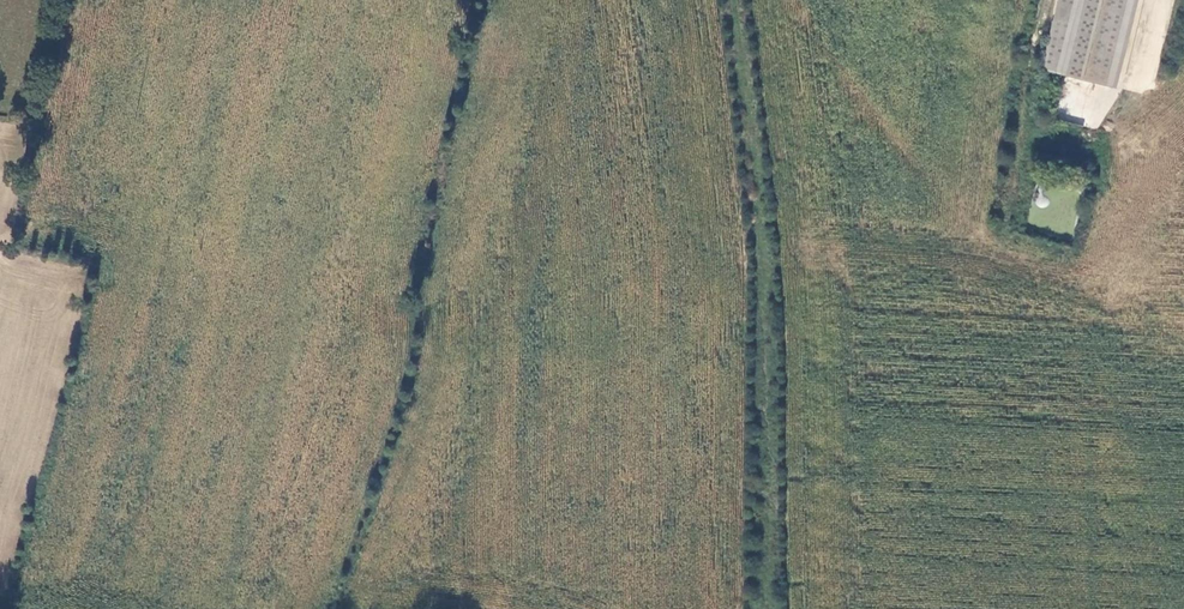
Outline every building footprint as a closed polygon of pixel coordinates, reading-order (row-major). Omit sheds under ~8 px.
[(1050,73),(1115,88),(1136,0),(1066,0),(1050,73)]
